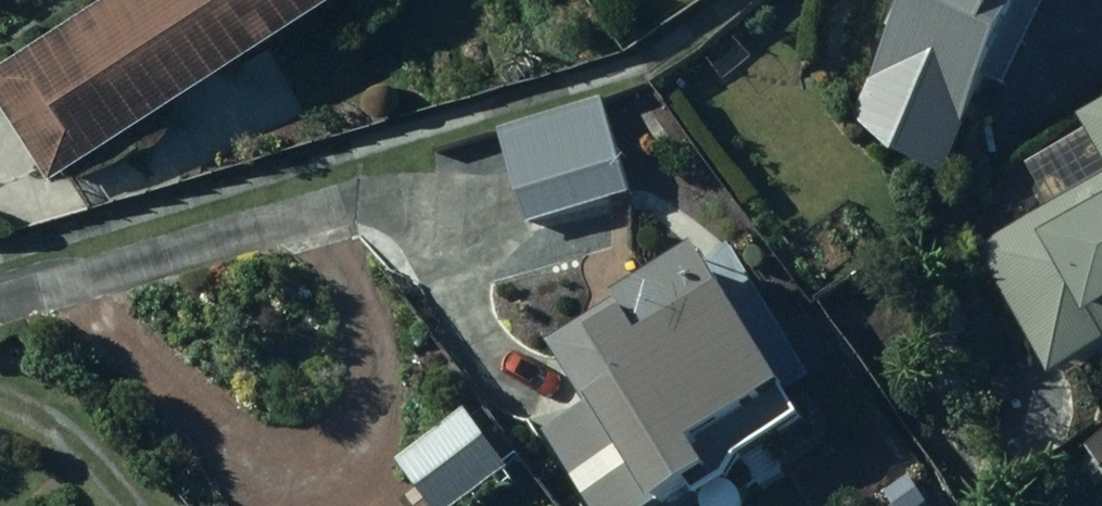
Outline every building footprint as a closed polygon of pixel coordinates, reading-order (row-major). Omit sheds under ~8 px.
[(0,67),(0,81),(58,173),(334,0),(107,0),(0,67)] [(865,111),(939,182),(950,163),(965,174),(1006,150),(995,109),(1056,0),(928,0),(865,111)] [(610,101),(509,131),(538,225),(638,195),(610,101)] [(1092,118),(1101,134),(1052,161),(1075,202),(990,249),(1060,374),(1101,351),(1101,113),(1092,118)] [(558,341),(596,407),(551,433),(593,505),(665,505),(814,419),(715,250),(558,341)] [(409,462),(439,505),(488,505),(523,481),(477,415),(409,462)] [(892,496),(899,505),(934,505),(937,504),(917,478),(892,496)]
